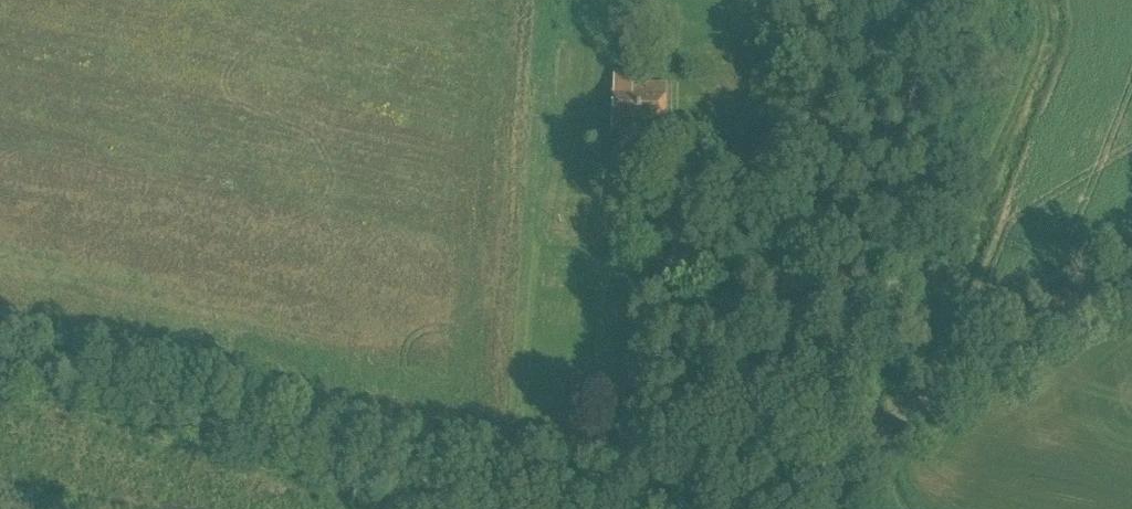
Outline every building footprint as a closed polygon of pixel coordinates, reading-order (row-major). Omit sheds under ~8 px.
[(665,131),(666,82),(633,82),(633,71),(614,71),(613,130),(665,131)]
